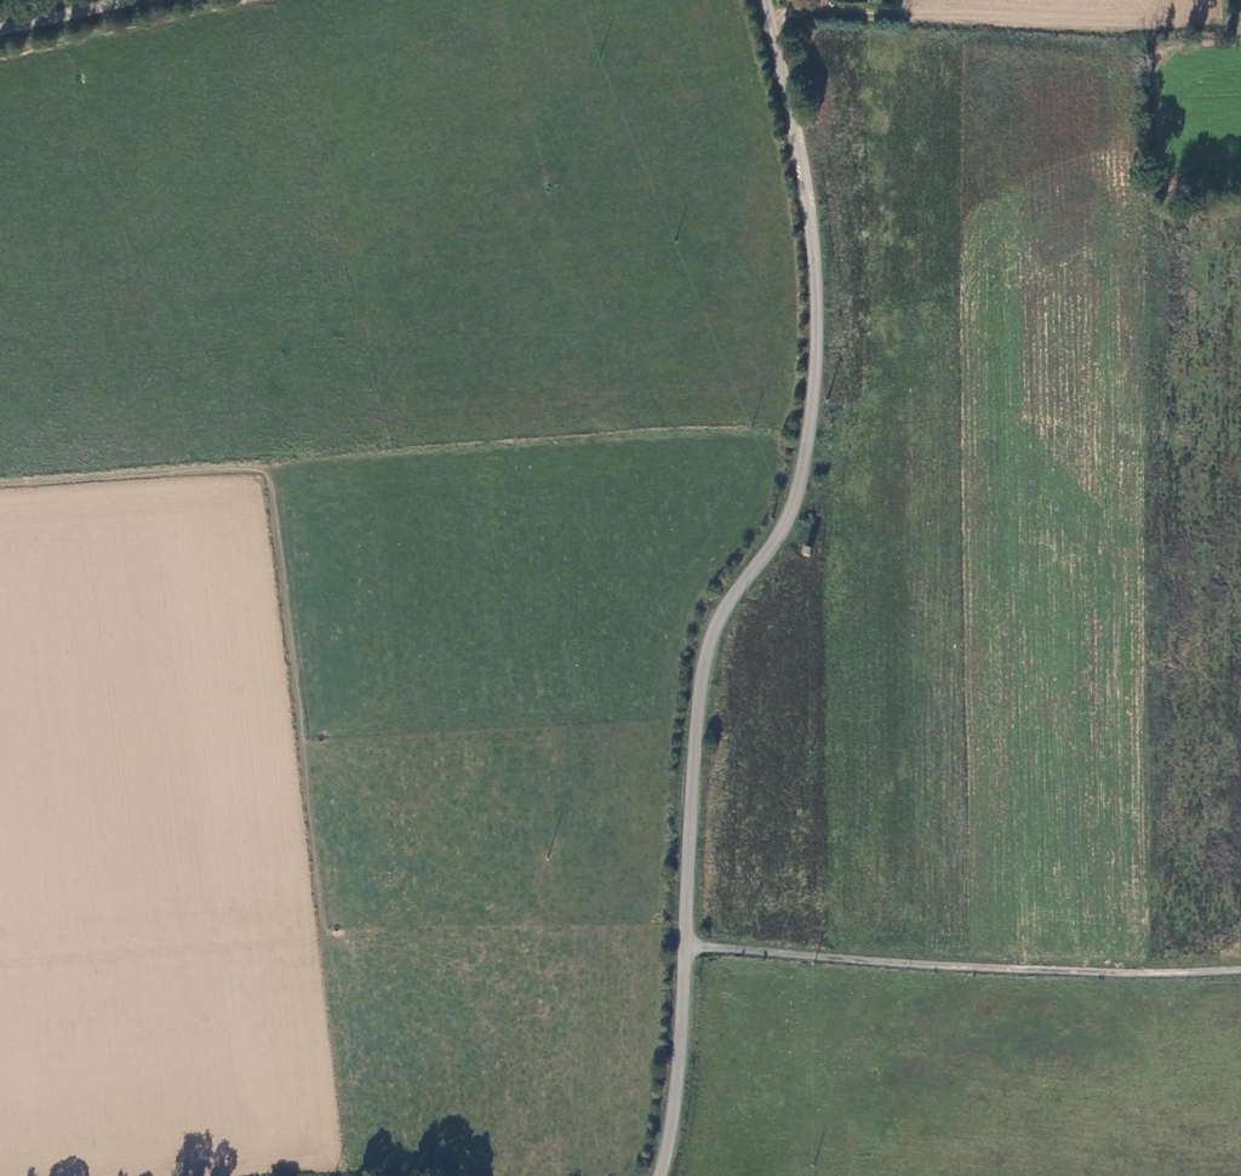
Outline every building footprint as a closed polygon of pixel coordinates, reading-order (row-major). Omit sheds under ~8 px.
[(814,555),(815,547),(808,546),(807,554),(814,555)]
